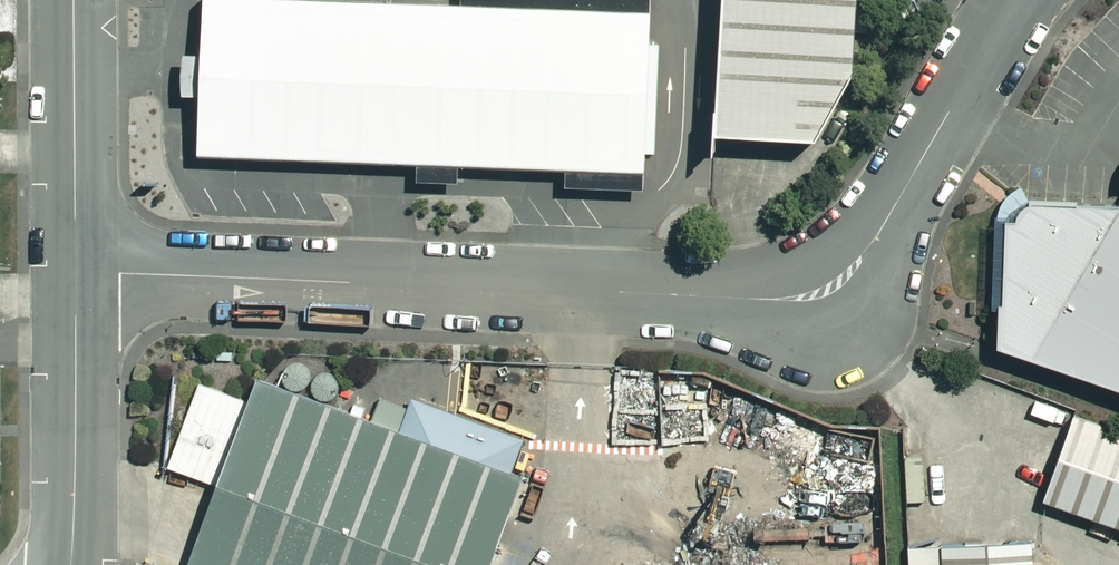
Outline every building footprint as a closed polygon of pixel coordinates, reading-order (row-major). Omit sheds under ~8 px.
[(394,0),(188,0),(182,156),(638,173),(644,9),(394,0)] [(701,133),(800,139),(844,75),(848,0),(708,0),(701,133)] [(1118,390),(1118,203),(1118,205),(1028,197),(1002,227),(993,350),(1118,390)] [(257,372),(247,399),(198,380),(167,463),(218,482),(187,564),(488,564),(523,473),(511,468),(523,436),(412,396),(401,425),(257,372)] [(1078,413),(1047,498),(1118,525),(1118,427),(1078,413)] [(1037,543),(907,547),(908,564),(1038,564),(1037,543)]
